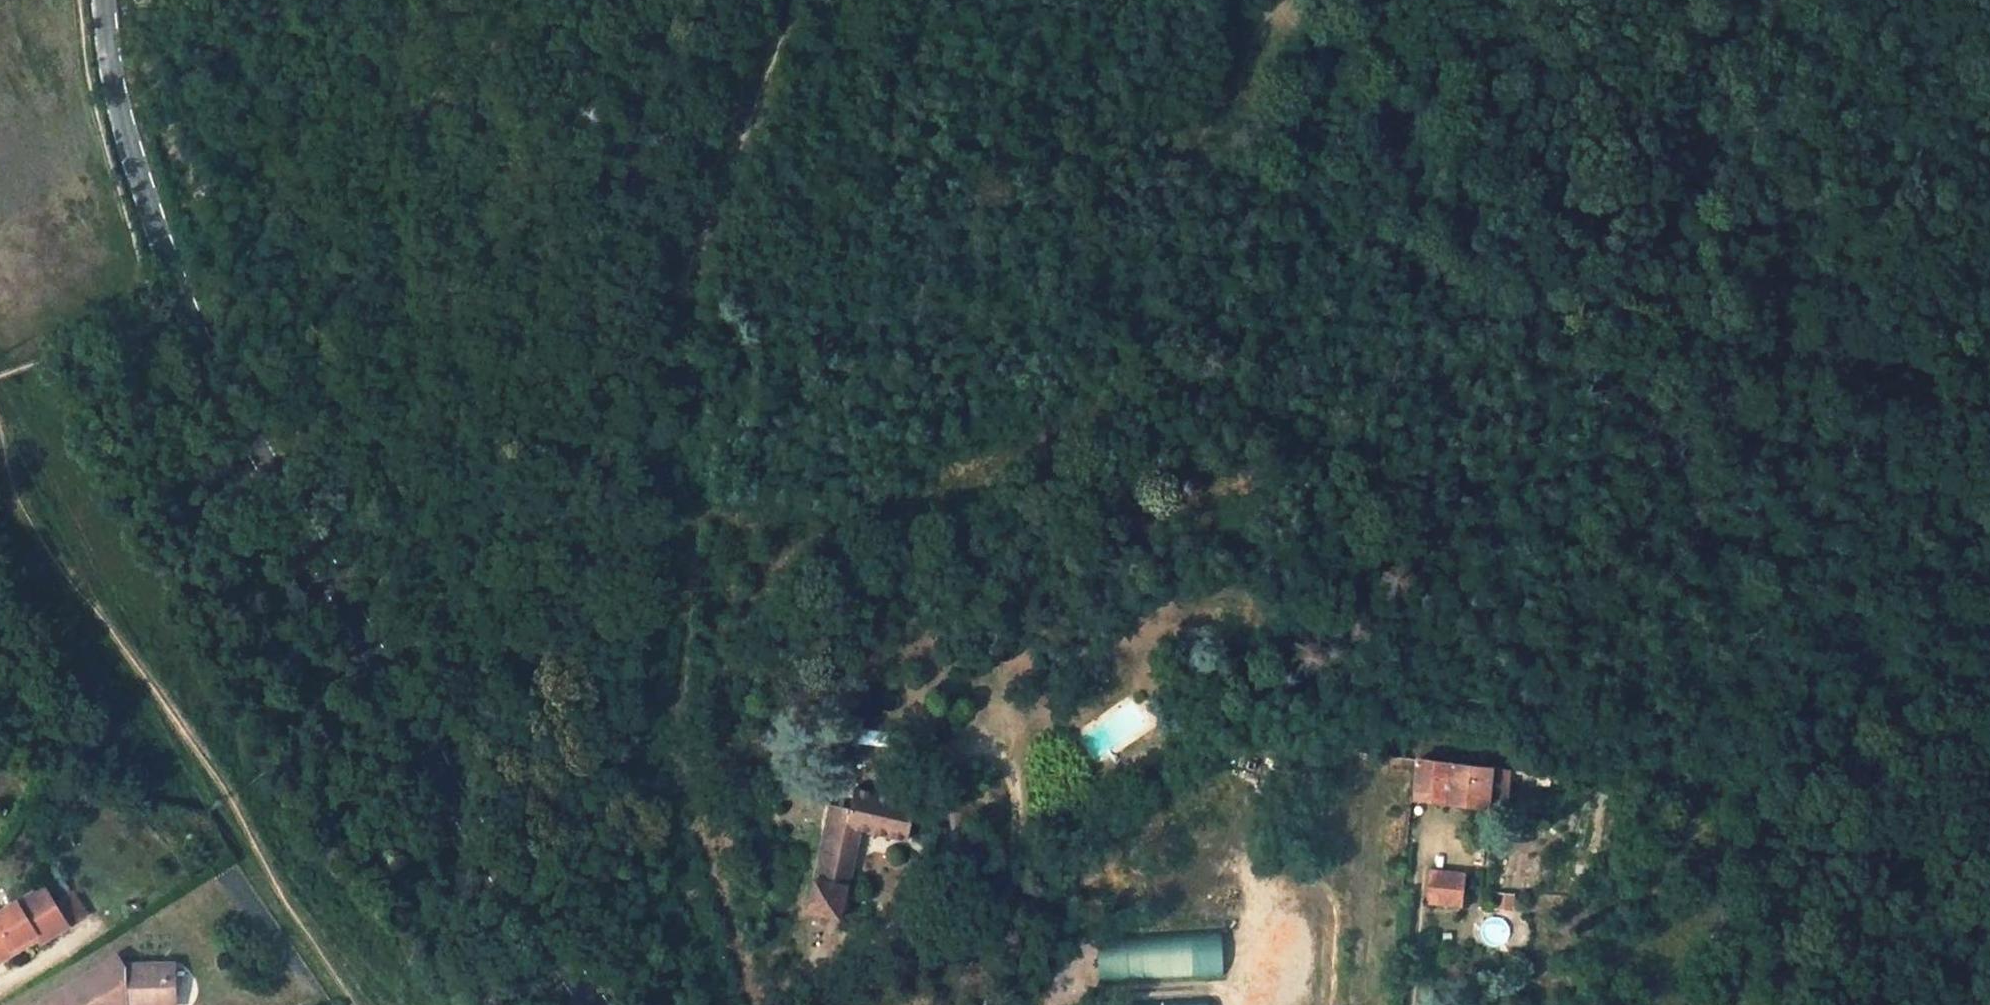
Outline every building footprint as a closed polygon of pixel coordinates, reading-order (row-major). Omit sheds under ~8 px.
[(1036,585),(1032,577),(1019,583),(1023,592),(1036,585)] [(1496,813),(1506,814),(1511,770),(1419,759),(1416,798),(1497,807),(1496,813)] [(1538,781),(1550,783),(1551,776),(1539,774),(1538,781)] [(907,839),(917,800),(853,786),(848,807),(831,803),(806,910),(841,917),(861,829),(907,839)] [(1447,873),(1432,870),(1429,901),(1443,902),(1447,873)] [(1461,904),(1465,875),(1447,873),(1443,902),(1461,904)] [(0,913),(0,965),(28,948),(24,942),(37,935),(41,941),(42,943),(70,927),(45,886),(0,913)] [(1809,909),(1809,899),(1800,899),(1800,910),(1809,909)] [(1098,979),(1222,974),(1221,932),(1096,937),(1098,979)] [(24,942),(28,948),(41,941),(37,935),(24,942)] [(120,957),(58,993),(65,1004),(94,1004),(100,1001),(103,1004),(159,1004),(159,1002),(176,1002),(175,975),(158,976),(158,964),(125,965),(120,957)] [(175,975),(175,964),(158,964),(158,976),(175,975)] [(40,1004),(41,1004),(65,1004),(58,993),(40,1004)]
